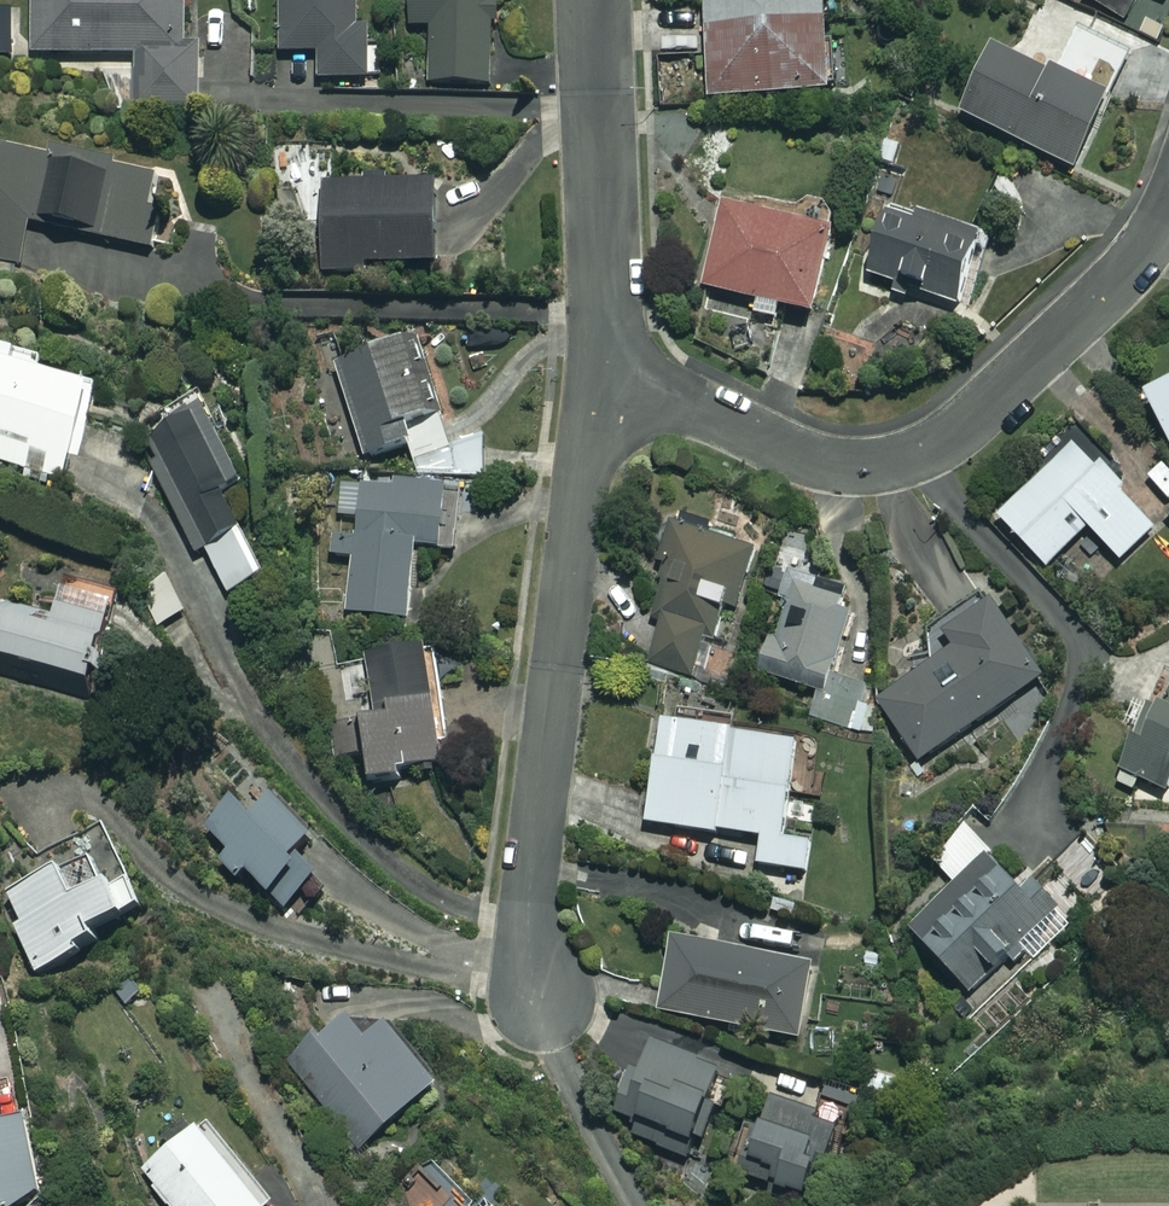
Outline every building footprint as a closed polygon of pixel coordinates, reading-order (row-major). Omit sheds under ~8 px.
[(34,55),(138,55),(138,116),(202,115),(202,45),(185,45),(184,0),(34,0),(34,55)] [(282,53),(319,53),(319,80),(363,80),(361,0),(281,0),(282,53)] [(493,0),(412,0),(413,28),(431,28),(432,83),(494,83),(493,0)] [(831,92),(828,23),(848,22),(847,0),(705,0),(709,97),(831,92)] [(1123,20),(1136,0),(1090,0),(1123,20)] [(1127,55),(1078,31),(1055,79),(993,50),(962,116),(1073,169),(1127,55)] [(5,140),(0,159),(0,261),(22,266),(32,222),(145,248),(162,176),(5,140)] [(437,185),(324,185),(324,272),(364,272),(364,264),(437,264),(437,185)] [(834,232),(724,206),(704,289),(758,302),(754,315),(778,321),(781,307),(814,315),(834,232)] [(919,226),(888,216),(868,276),(956,306),(978,239),(921,220),(919,226)] [(435,415),(412,342),(336,366),(366,459),(413,444),(407,424),(435,415)] [(63,482),(71,456),(76,457),(97,385),(39,368),(42,359),(0,347),(0,461),(27,469),(33,449),(52,454),(45,476),(63,482)] [(1146,395),(1168,441),(1168,383),(1146,395)] [(245,486),(209,412),(147,440),(198,555),(208,550),(230,595),(270,576),(230,493),(245,486)] [(486,476),(485,438),(448,439),(449,476),(486,476)] [(1158,526),(1077,442),(999,517),(1047,568),(1089,528),(1121,562),(1158,526)] [(452,492),(343,484),(340,517),(360,519),(358,539),(335,537),(334,557),(354,558),(349,614),(412,619),(418,547),(448,549),(452,492)] [(755,548),(677,526),(651,615),(663,618),(649,665),(697,678),(708,638),(728,643),(755,548)] [(864,589),(789,569),(762,675),(820,690),(813,718),(862,731),(870,700),(849,648),(864,589)] [(65,590),(57,618),(6,604),(0,626),(0,658),(94,683),(115,604),(65,590)] [(1043,677),(989,599),(943,631),(956,650),(879,703),(921,763),(1043,677)] [(426,643),(365,650),(373,719),(365,720),(373,782),(402,778),(401,770),(441,765),(426,643)] [(1122,766),(1162,793),(1168,784),(1168,697),(1122,766)] [(800,744),(664,721),(646,823),(716,835),(717,830),(763,838),(758,864),(815,874),(820,845),(783,839),(800,744)] [(248,872),(284,909),(317,876),(297,856),(313,840),(270,795),(250,814),(238,802),(210,829),(231,852),(222,861),(239,880),(248,872)] [(1024,892),(966,828),(932,859),(956,886),(911,928),(969,992),(1059,910),(1034,883),(1024,892)] [(76,897),(65,871),(11,896),(23,923),(16,926),(38,975),(102,946),(95,930),(142,909),(127,874),(76,897)] [(718,930),(677,921),(658,1010),(797,1039),(812,968),(715,948),(718,930)] [(369,1043),(348,1016),(290,1061),(359,1149),(439,1086),(392,1025),(369,1043)] [(725,1077),(652,1045),(621,1115),(643,1125),(637,1138),(688,1160),(725,1077)] [(843,1122),(771,1099),(747,1178),(818,1200),(843,1122)] [(23,1114),(0,1120),(0,1205),(16,1205),(43,1190),(23,1114)] [(204,1121),(144,1171),(173,1205),(274,1205),(204,1121)]
